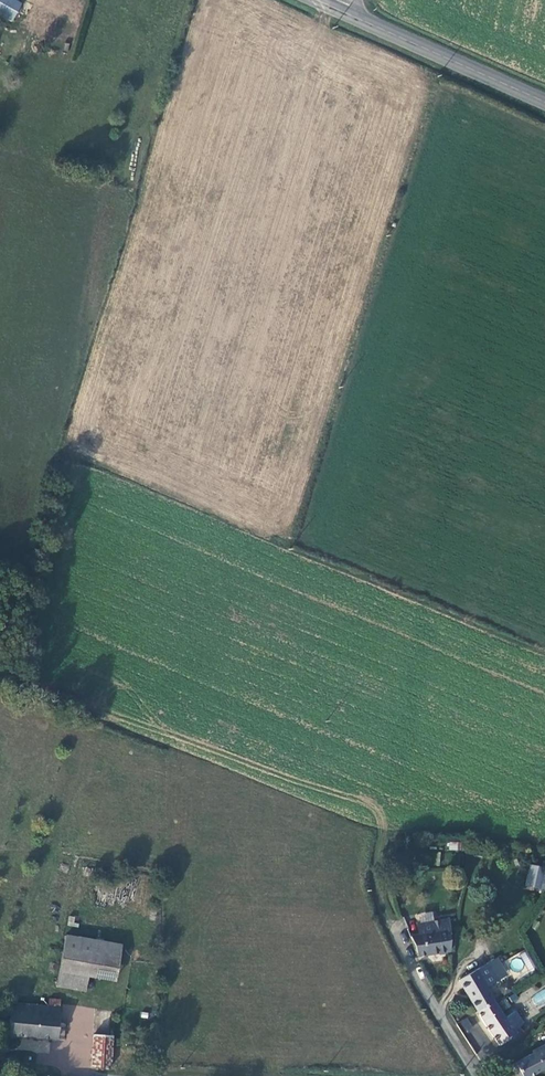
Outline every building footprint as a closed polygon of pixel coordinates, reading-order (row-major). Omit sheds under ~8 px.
[(15,0),(0,0),(0,15),(12,22),(21,4),(15,0)] [(544,872),(544,870),(531,868),(527,888),(541,891),(544,872)] [(450,952),(447,920),(421,923),(423,933),(411,936),(418,957),(450,952)] [(114,978),(121,945),(66,936),(57,987),(85,988),(87,974),(114,978)] [(496,959),(488,963),(501,982),(508,978),(496,959)] [(460,980),(477,1012),(495,1001),(489,989),(501,982),(488,963),(460,980)] [(535,1007),(544,1003),(544,989),(530,995),(535,1007)] [(501,1046),(518,1034),(495,1001),(477,1012),(501,1046)] [(57,1008),(44,1006),(9,1004),(6,1035),(56,1039),(57,1008)] [(464,1035),(474,1029),(467,1017),(457,1023),(464,1035)] [(516,1075),(532,1075),(544,1069),(544,1032),(534,1037),(538,1049),(532,1052),(533,1054),(511,1065),(516,1075)] [(110,1068),(112,1046),(113,1037),(94,1035),(92,1067),(110,1068)]
